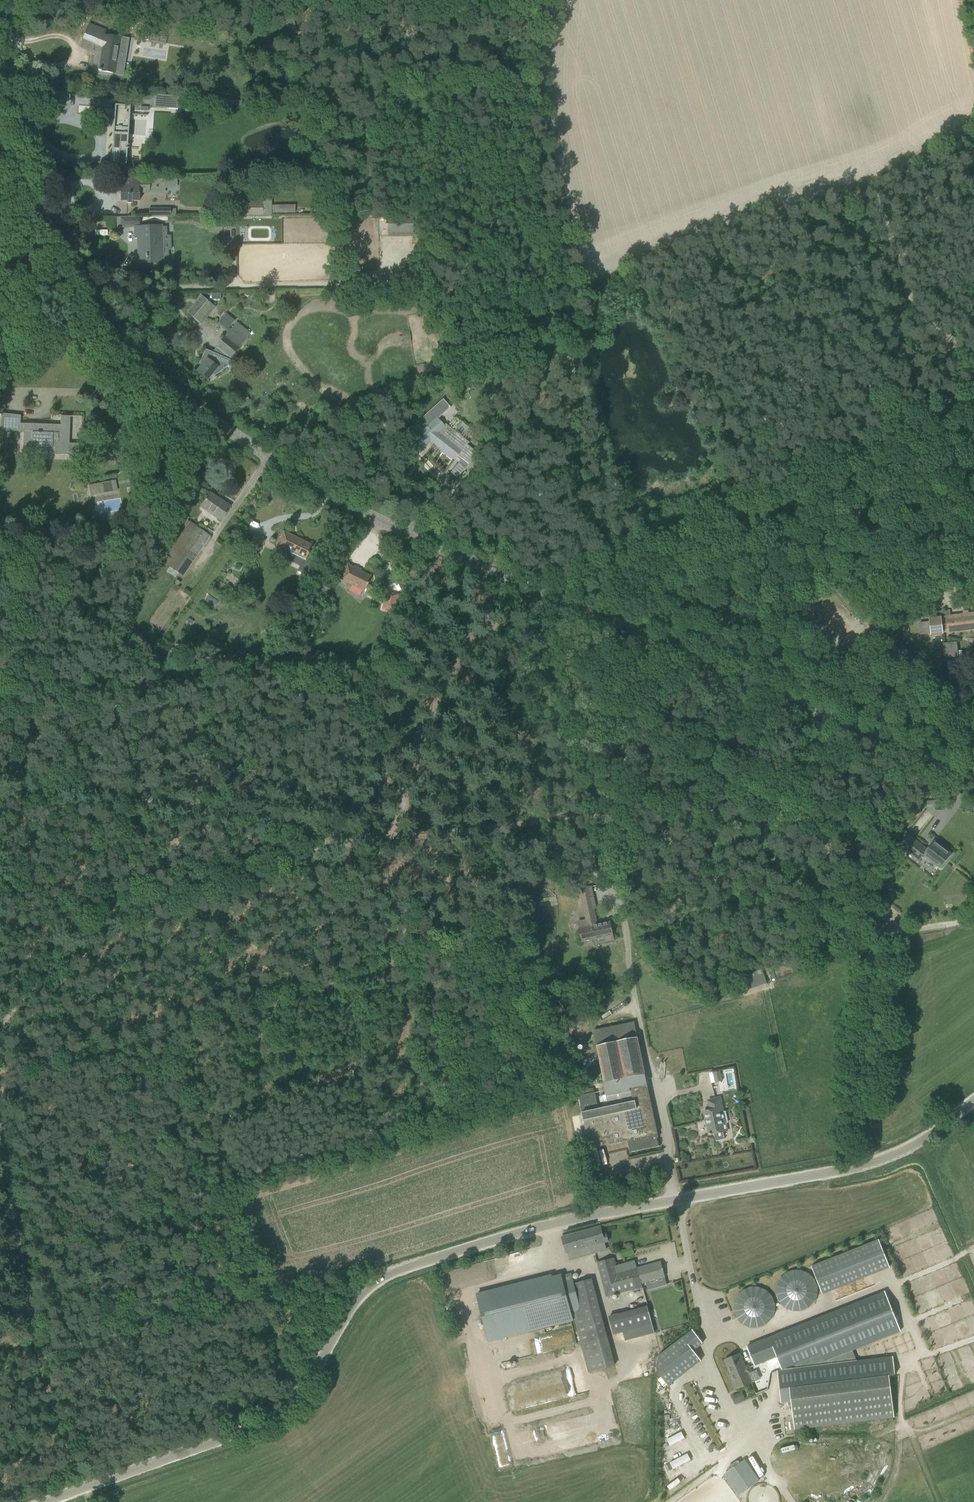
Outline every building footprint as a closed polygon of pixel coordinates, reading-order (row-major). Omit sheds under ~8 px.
[(57,14),(52,25),(62,30),(67,18),(57,14)] [(89,24),(83,38),(98,44),(103,46),(101,59),(99,70),(98,69),(98,71),(101,71),(114,73),(116,61),(122,62),(126,40),(119,39),(100,36),(99,36),(96,35),(99,28),(98,28),(89,24)] [(26,93),(26,99),(43,101),(43,94),(26,93)] [(178,104),(179,96),(155,95),(154,106),(168,107),(168,104),(178,104)] [(110,163),(126,164),(130,106),(115,105),(110,163)] [(150,193),(150,188),(149,179),(141,179),(131,179),(130,179),(130,187),(120,187),(120,201),(126,201),(126,203),(132,203),(132,201),(139,201),(139,193),(150,193)] [(234,208),(228,209),(227,215),(262,215),(262,201),(234,201),(234,208)] [(271,216),(271,206),(271,202),(263,202),(263,216),(271,216)] [(412,216),(389,216),(389,232),(412,232),(412,216)] [(231,218),(212,218),(212,227),(231,226),(231,218)] [(161,236),(165,236),(164,225),(134,226),(134,239),(142,238),(143,250),(137,250),(138,263),(166,262),(165,250),(161,250),(161,236)] [(202,296),(187,313),(199,323),(213,305),(202,296)] [(226,314),(219,323),(227,329),(234,321),(226,314)] [(205,361),(203,364),(196,372),(207,380),(212,373),(215,375),(227,367),(224,363),(227,356),(230,359),(246,339),(250,334),(237,322),(232,328),(216,347),(220,350),(217,354),(205,349),(202,357),(205,361)] [(248,396),(234,404),(237,410),(251,402),(248,396)] [(418,436),(410,442),(418,451),(418,450),(430,440),(454,459),(457,455),(468,464),(477,453),(466,444),(468,442),(460,435),(461,435),(457,431),(456,432),(446,425),(445,425),(444,426),(437,419),(449,407),(450,408),(450,407),(442,399),(415,424),(420,430),(421,430),(422,432),(418,436)] [(19,432),(20,415),(1,413),(0,423),(0,430),(19,432)] [(23,445),(52,445),(54,445),(54,454),(81,454),(81,444),(68,443),(68,440),(69,440),(70,416),(60,416),(60,425),(23,424),(23,445)] [(451,472),(457,478),(465,468),(458,462),(451,472)] [(88,485),(90,495),(117,490),(115,480),(88,485)] [(201,506),(220,520),(230,507),(210,493),(201,506)] [(190,523),(163,563),(183,576),(210,536),(204,532),(190,523)] [(278,540),(275,545),(283,549),(279,557),(298,566),(296,571),(305,575),(311,563),(305,560),(308,554),(312,545),(282,531),(278,540)] [(247,545),(244,551),(253,555),(256,549),(247,545)] [(339,579),(364,591),(371,577),(360,571),(361,569),(353,566),(353,567),(349,565),(349,564),(347,562),(342,571),(339,579)] [(382,609),(395,612),(398,594),(386,592),(382,609)] [(943,633),(942,630),(947,630),(948,633),(973,630),(973,615),(929,620),(931,635),(943,633)] [(189,618),(185,624),(189,627),(194,621),(189,618)] [(543,671),(545,684),(553,683),(550,670),(543,671)] [(951,855),(934,841),(927,850),(907,835),(899,846),(919,861),(923,855),(940,869),(951,855)] [(587,921),(579,923),(583,943),(605,939),(605,941),(613,940),(609,922),(597,925),(594,909),(596,908),(594,901),(583,903),(587,921)] [(598,1047),(597,1047),(605,1084),(603,1084),(606,1098),(631,1093),(634,1103),(599,1110),(596,1094),(578,1097),(590,1149),(627,1140),(630,1152),(658,1146),(657,1138),(658,1138),(647,1085),(634,1022),(594,1030),(598,1047)] [(192,1044),(190,1038),(183,1039),(185,1046),(192,1044)] [(720,1072),(713,1074),(715,1083),(722,1081),(720,1072)] [(148,1092),(145,1079),(137,1081),(138,1084),(140,1083),(142,1093),(148,1092)] [(704,1111),(709,1135),(727,1131),(720,1098),(708,1100),(710,1110),(704,1111)] [(600,1226),(562,1237),(566,1253),(577,1250),(579,1257),(585,1255),(584,1252),(587,1251),(588,1255),(598,1252),(596,1244),(608,1241),(606,1233),(602,1234),(600,1226)] [(826,1291),(895,1267),(885,1238),(816,1262),(826,1291)] [(597,1262),(606,1296),(642,1287),(641,1283),(664,1277),(660,1262),(621,1273),(619,1266),(616,1267),(614,1258),(597,1262)] [(788,1313),(823,1298),(810,1265),(774,1280),(788,1313)] [(571,1273),(484,1296),(486,1305),(494,1334),(573,1312),(582,1343),(607,1336),(592,1279),(574,1283),(571,1273)] [(885,1290),(746,1344),(755,1366),(778,1356),(784,1370),(785,1370),(823,1365),(834,1363),(837,1363),(857,1360),(852,1350),(900,1331),(885,1290)] [(626,1339),(657,1332),(651,1305),(609,1314),(614,1334),(625,1331),(626,1339)] [(658,1356),(658,1373),(667,1385),(699,1361),(692,1351),(702,1344),(692,1331),(658,1356)] [(725,1360),(729,1369),(737,1390),(752,1384),(740,1354),(725,1360)] [(784,1370),(777,1371),(781,1403),(791,1402),(794,1430),(894,1417),(889,1376),(895,1375),(892,1356),(857,1360),(837,1363),(834,1363),(823,1365),(785,1370),(784,1370)] [(742,1392),(733,1396),(736,1402),(745,1399),(742,1392)] [(725,1473),(740,1494),(758,1481),(743,1460),(725,1473)]
